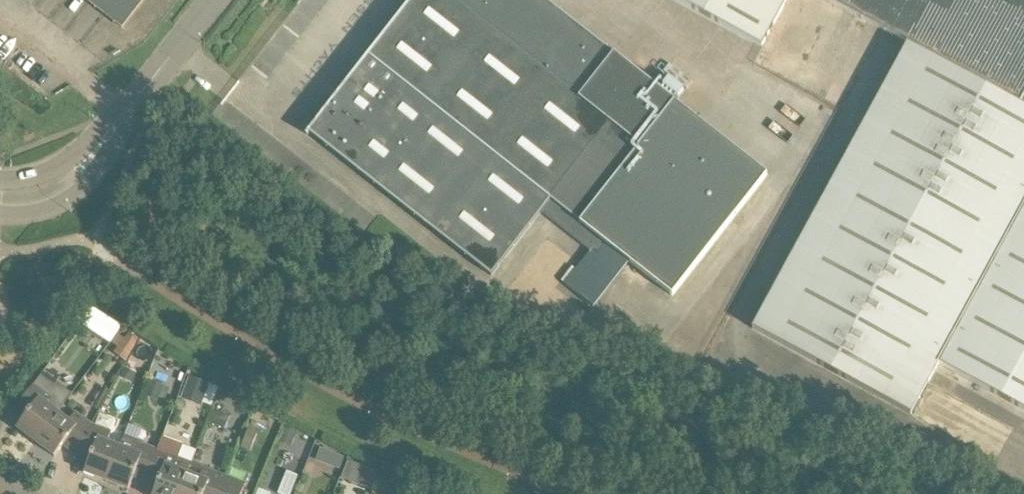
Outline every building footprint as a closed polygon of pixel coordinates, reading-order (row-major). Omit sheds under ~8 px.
[(123,27),(144,0),(88,0),(123,27)] [(305,128),(492,275),(542,213),(594,254),(568,286),(595,308),(631,262),(673,296),(768,175),(545,0),(487,0),(475,16),(455,0),(406,0),(305,128)] [(763,47),(789,0),(676,0),(763,47)] [(910,44),(754,327),(912,414),(940,363),(1023,409),(1023,0),(829,0),(910,44)] [(110,321),(99,336),(109,343),(121,328),(110,321)] [(113,344),(118,348),(131,357),(140,340),(129,333),(125,340),(119,335),(113,344)] [(121,376),(133,383),(139,373),(127,366),(121,376)] [(201,407),(210,384),(190,376),(181,399),(201,407)] [(158,402),(164,387),(151,381),(144,397),(158,402)] [(21,403),(31,411),(17,428),(36,442),(59,413),(48,404),(54,396),(36,382),(21,403)] [(210,422),(225,428),(231,415),(215,409),(210,422)] [(55,456),(64,445),(68,439),(80,448),(93,425),(76,412),(70,421),(59,413),(36,442),(55,456)] [(93,425),(80,448),(93,453),(85,473),(107,482),(121,447),(108,442),(112,432),(93,425)] [(286,427),(281,438),(293,443),(298,432),(286,427)] [(257,434),(248,430),(241,448),(250,452),(257,434)] [(158,450),(149,474),(160,478),(154,493),(180,493),(192,463),(197,451),(184,446),(184,445),(163,437),(158,450)] [(107,482),(129,490),(137,470),(149,474),(158,450),(137,442),(133,452),(121,447),(107,482)] [(316,461),(328,466),(333,453),(321,448),(316,461)] [(342,478),(353,482),(359,465),(349,461),(342,478)] [(225,476),(192,463),(180,493),(218,493),(225,476)] [(376,493),(399,493),(403,484),(385,475),(376,493)] [(218,493),(242,493),(246,484),(225,476),(218,493)]
